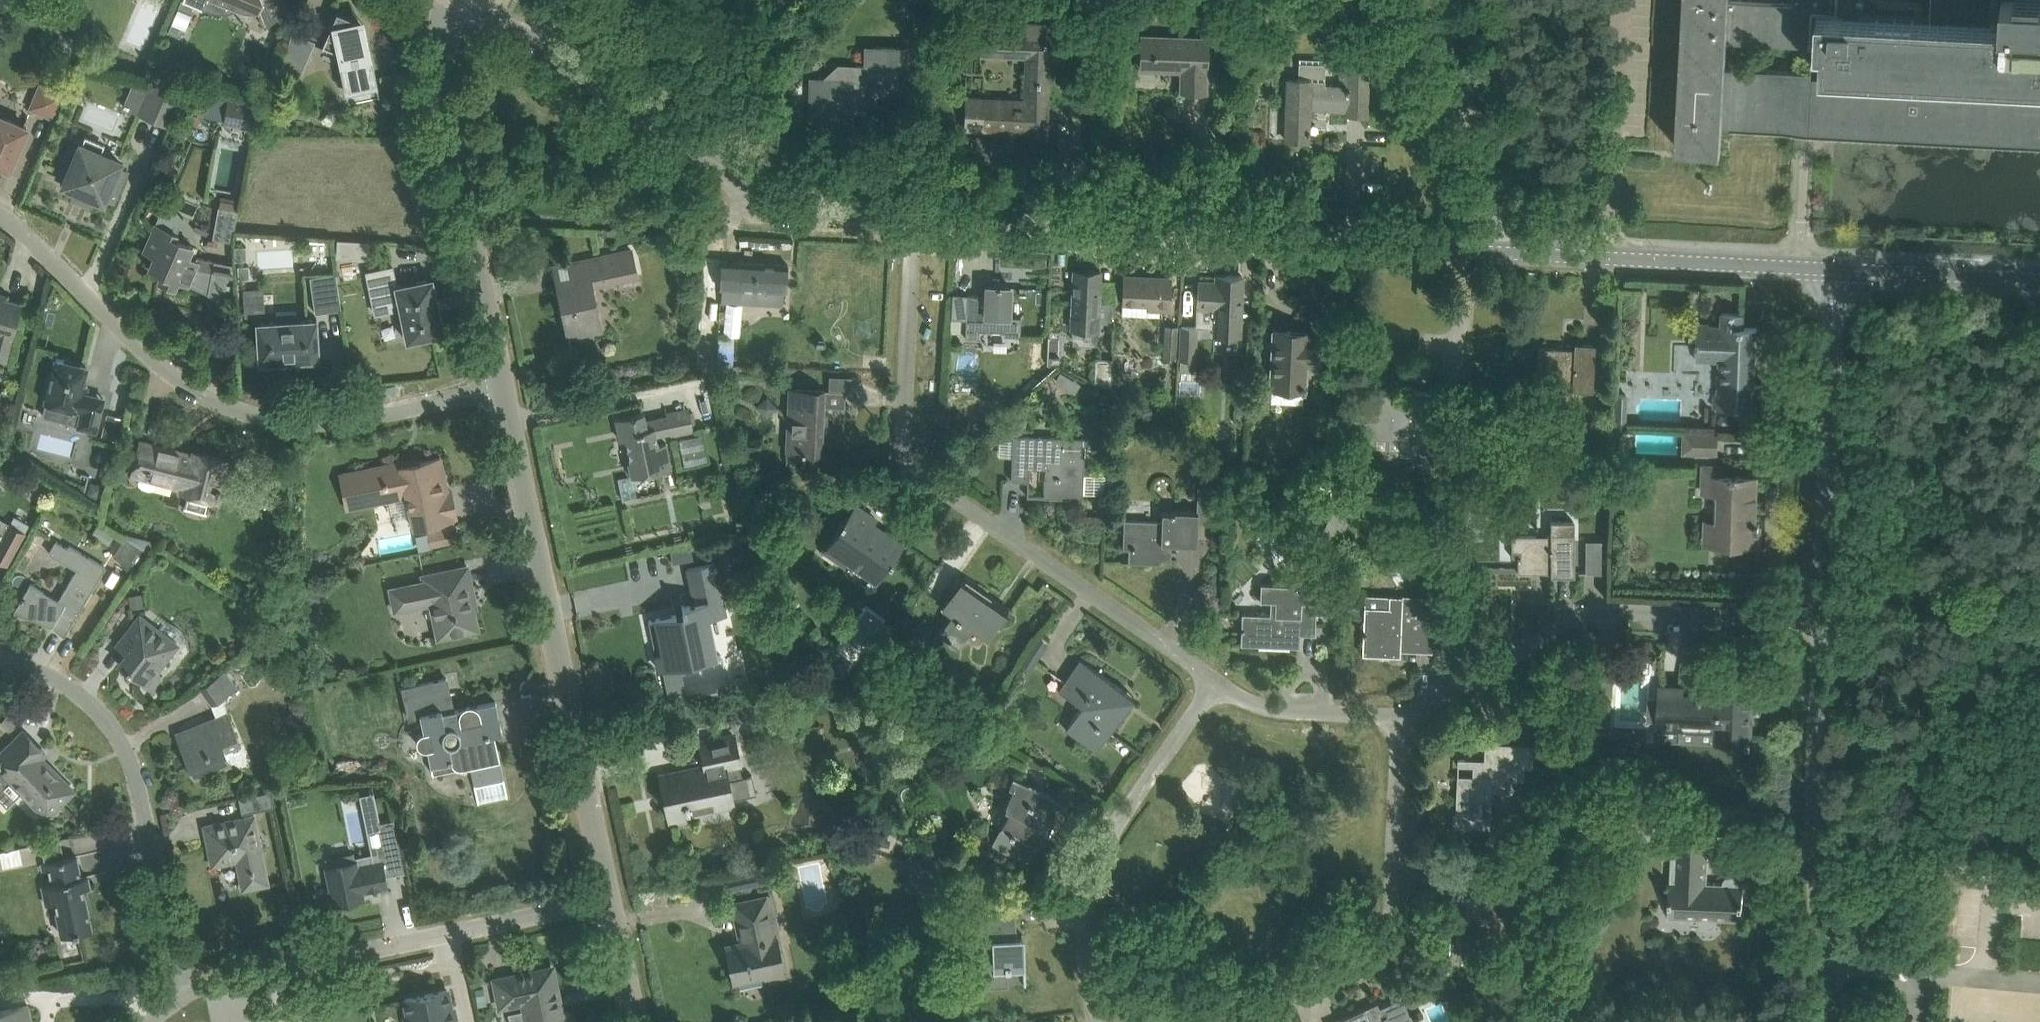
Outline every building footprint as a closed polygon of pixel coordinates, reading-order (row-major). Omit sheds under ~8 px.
[(168,32),(181,37),(184,27),(186,28),(192,14),(190,13),(194,4),(184,0),(182,0),(168,32)] [(194,4),(203,8),(206,0),(184,0),(194,4)] [(228,4),(240,8),(250,10),(259,10),(265,26),(265,27),(278,18),(283,12),(285,4),(285,0),(220,0),(228,4)] [(1794,1),(1767,0),(1687,0),(1679,144),(1677,144),(1677,146),(1722,149),(1724,126),(2039,143),(2039,0),(1932,0),(1931,17),(1862,14),(1863,0),(1794,0),(1794,1)] [(377,80),(377,79),(365,22),(338,11),(323,46),(338,52),(345,87),(377,80)] [(965,108),(964,128),(1023,130),(1023,138),(1047,139),(1047,137),(1048,119),(1048,109),(1050,57),(1061,58),(1062,33),(1061,33),(1061,23),(1026,21),(1025,32),(982,31),(982,43),(981,55),(1017,56),(1025,56),(1024,98),(1015,98),(965,96),(965,108)] [(936,33),(925,55),(940,62),(951,40),(936,33)] [(292,35),(283,63),(303,70),(314,43),(292,35)] [(1142,36),(1141,48),(1141,68),(1181,69),(1181,89),(1206,90),(1208,38),(1142,36)] [(1347,84),(1324,83),(1325,58),(1298,57),(1297,78),(1290,77),(1287,120),(1287,140),(1308,141),(1308,134),(1309,134),(1310,129),(1308,129),(1309,107),(1348,108),(1347,113),(1366,114),(1369,40),(1350,39),(1350,42),(1341,42),(1340,58),(1348,58),(1347,84)] [(846,124),(854,116),(854,107),(863,107),(867,103),(868,99),(872,99),(876,96),(876,91),(899,92),(909,82),(910,58),(900,48),(876,47),(866,56),(866,64),(836,63),(811,86),(810,114),(818,123),(827,123),(832,119),(836,123),(846,124)] [(155,80),(141,113),(168,125),(182,92),(155,80)] [(41,85),(32,107),(54,116),(63,94),(41,85)] [(249,128),(253,103),(228,98),(223,123),(249,128)] [(10,168),(28,127),(0,115),(0,164),(10,168)] [(72,146),(58,176),(66,180),(64,184),(76,189),(74,195),(89,201),(92,196),(104,201),(106,197),(113,200),(127,169),(119,166),(121,162),(81,144),(79,149),(72,146)] [(239,210),(238,209),(219,206),(213,238),(233,241),(239,210)] [(156,223),(144,250),(155,255),(149,267),(162,272),(159,279),(176,287),(179,280),(189,284),(196,269),(213,273),(216,260),(197,256),(196,260),(189,257),(194,245),(175,237),(178,233),(156,223)] [(370,240),(338,238),(337,256),(369,258),(370,240)] [(235,246),(235,260),(248,260),(247,245),(235,246)] [(592,284),(638,275),(632,247),(551,265),(555,281),(557,281),(568,335),(570,335),(569,331),(599,324),(600,328),(602,328),(592,284)] [(742,310),(742,303),(783,305),(784,291),(787,291),(788,263),(743,261),(742,269),(722,268),(720,309),(742,310)] [(238,265),(239,279),(250,278),(250,264),(238,265)] [(367,272),(373,298),(397,292),(407,340),(444,332),(433,277),(397,285),(393,266),(367,272)] [(1075,269),(1074,289),(1073,329),(1098,330),(1099,289),(1100,269),(1075,269)] [(311,277),(316,312),(342,309),(337,273),(311,277)] [(1240,336),(1242,275),(1217,274),(1217,282),(1199,281),(1198,305),(1197,305),(1197,311),(1216,312),(1214,335),(1240,336)] [(1124,275),(1123,295),(1123,301),(1150,303),(1150,307),(1169,308),(1171,277),(1124,275)] [(968,294),(952,293),(951,318),(967,319),(966,337),(979,338),(979,331),(1003,332),(1003,336),(1020,336),(1021,317),(1010,316),(1010,305),(1011,285),(987,284),(986,295),(968,294)] [(6,361),(21,303),(0,298),(0,359),(6,361)] [(257,322),(260,362),(320,358),(317,318),(297,319),(297,311),(277,312),(277,320),(257,322)] [(1715,407),(1744,408),(1764,408),(1765,384),(1756,384),(1758,327),(1745,326),(1745,312),(1723,312),(1722,326),(1710,325),(1710,323),(1698,322),(1697,342),(1697,359),(1720,360),(1719,393),(1715,392),(1715,407)] [(1163,324),(1161,358),(1178,359),(1180,326),(1163,324)] [(1194,360),(1196,360),(1198,327),(1181,326),(1178,359),(1180,359),(1179,373),(1193,373),(1194,360)] [(1273,350),(1270,401),(1303,403),(1303,389),(1305,389),(1306,365),(1318,366),(1320,338),(1308,337),(1308,332),(1274,331),(1273,350)] [(735,336),(718,335),(717,362),(733,363),(735,336)] [(1571,395),(1572,388),(1592,389),(1595,344),(1575,343),(1575,349),(1538,347),(1537,359),(1536,361),(1537,362),(1536,379),(1540,379),(1539,393),(1571,395)] [(760,350),(759,364),(773,365),(774,351),(760,350)] [(83,383),(88,365),(57,357),(47,397),(62,401),(61,406),(57,419),(79,425),(96,430),(103,402),(80,396),(82,390),(83,383)] [(1095,358),(1095,382),(1111,390),(1113,358),(1095,358)] [(1508,376),(1507,391),(1520,391),(1520,376),(1508,376)] [(787,451),(802,452),(822,453),(824,407),(845,408),(846,390),(826,390),(790,388),(787,451)] [(1410,457),(1412,457),(1412,462),(1423,463),(1423,458),(1427,458),(1428,454),(1429,454),(1430,439),(1430,412),(1431,392),(1413,391),(1412,402),(1390,401),(1391,394),(1371,392),(1370,407),(1362,407),(1360,434),(1411,437),(1410,457)] [(725,403),(725,416),(735,416),(735,403),(725,403)] [(657,443),(657,442),(656,437),(670,434),(671,437),(694,431),(688,406),(665,411),(666,415),(662,416),(645,420),(643,412),(636,413),(616,418),(621,440),(627,438),(632,460),(629,461),(632,476),(652,471),(672,467),(666,441),(657,443)] [(102,436),(118,440),(124,418),(107,414),(102,436)] [(1719,418),(1719,423),(1722,427),(1727,427),(1731,423),(1731,418),(1728,414),(1722,414),(1719,418)] [(1626,417),(1613,416),(1612,426),(1626,427),(1626,417)] [(1613,427),(1612,437),(1626,438),(1626,427),(1613,427)] [(1717,453),(1718,432),(1684,431),(1684,452),(1717,453)] [(1044,496),(1079,498),(1081,457),(1085,457),(1085,438),(1013,435),(1012,480),(1029,481),(1029,467),(1045,467),(1044,496)] [(680,443),(683,462),(706,458),(703,439),(680,443)] [(141,442),(136,461),(134,473),(186,486),(185,489),(216,497),(219,485),(226,460),(195,452),(194,456),(141,442)] [(419,457),(339,474),(346,508),(408,495),(415,528),(454,519),(454,518),(458,517),(452,489),(448,490),(441,457),(419,461),(419,457)] [(1723,466),(1704,465),(1703,492),(1720,492),(1718,544),(1724,544),(1727,547),(1739,548),(1743,544),(1759,545),(1760,522),(1755,522),(1757,476),(1723,475),(1723,466)] [(101,498),(105,485),(97,483),(90,486),(87,494),(101,498)] [(844,564),(846,562),(875,583),(892,559),(899,548),(869,528),(876,518),(857,504),(845,521),(843,519),(822,549),(844,564)] [(1335,509),(1318,537),(1334,546),(1350,518),(1335,509)] [(1123,560),(1123,561),(1147,562),(1147,564),(1148,564),(1148,562),(1161,563),(1161,559),(1162,552),(1172,553),(1172,543),(1183,544),(1185,544),(1197,544),(1198,522),(1198,512),(1197,512),(1184,511),(1170,511),(1170,512),(1162,512),(1162,520),(1124,519),(1124,520),(1124,528),(1123,548),(1129,548),(1129,560),(1123,560)] [(25,532),(29,523),(15,515),(0,541),(0,560),(8,564),(26,532),(25,532)] [(1574,552),(1574,521),(1550,521),(1550,534),(1518,535),(1518,552),(1518,572),(1574,572),(1574,552)] [(430,547),(455,542),(452,524),(427,529),(430,547)] [(115,535),(106,529),(101,539),(110,544),(115,535)] [(739,557),(755,554),(750,532),(735,536),(739,557)] [(148,551),(125,536),(114,555),(136,569),(148,551)] [(55,622),(68,630),(106,566),(70,544),(68,547),(57,540),(49,552),(77,569),(59,599),(31,583),(15,610),(53,625),(55,622)] [(695,602),(685,604),(682,605),(684,612),(656,618),(663,652),(656,654),(659,668),(717,656),(708,617),(726,613),(715,562),(687,568),(695,602)] [(1318,566),(1314,563),(1309,563),(1306,566),(1306,571),(1309,574),(1314,574),(1318,571),(1318,566)] [(468,565),(448,569),(423,575),(424,581),(391,588),(396,609),(432,602),(439,637),(478,629),(471,597),(474,596),(468,565)] [(959,647),(972,628),(986,639),(996,625),(1008,608),(963,577),(951,594),(942,606),(952,613),(938,633),(959,647)] [(1242,614),(1242,624),(1241,644),(1300,646),(1301,625),(1316,625),(1317,605),(1317,586),(1260,584),(1260,602),(1275,602),(1275,615),(1242,614)] [(143,593),(128,595),(130,605),(130,608),(145,605),(143,593)] [(1365,594),(1363,633),(1362,654),(1400,655),(1401,649),(1435,650),(1435,630),(1437,597),(1365,594)] [(119,662),(141,679),(154,663),(160,668),(173,652),(178,644),(140,615),(126,633),(136,641),(119,662)] [(1019,665),(1030,672),(1049,643),(1038,636),(1019,665)] [(1666,658),(1655,657),(1654,666),(1666,667),(1666,658)] [(1066,729),(1080,739),(1097,750),(1127,706),(1124,704),(1119,694),(1124,688),(1080,658),(1059,689),(1082,705),(1066,729)] [(849,669),(839,661),(832,670),(843,678),(849,669)] [(884,668),(874,663),(865,678),(876,684),(884,668)] [(238,685),(225,669),(200,687),(213,704),(238,685)] [(1660,728),(1681,729),(1680,740),(1716,742),(1732,743),(1752,743),(1754,675),(1720,674),(1719,696),(1683,694),(1684,686),(1662,685),(1661,698),(1650,698),(1649,718),(1660,719),(1660,728)] [(421,717),(424,730),(421,732),(419,734),(417,738),(417,741),(419,745),(421,747),(423,748),(426,749),(428,748),(433,772),(470,764),(479,803),(508,797),(495,732),(503,730),(496,701),(454,709),(447,676),(401,686),(408,719),(421,717)] [(766,701),(743,706),(747,725),(770,720),(766,701)] [(190,745),(183,748),(195,779),(232,764),(223,742),(237,736),(228,712),(184,729),(190,745)] [(75,790),(38,753),(42,749),(24,730),(0,754),(11,765),(4,772),(45,814),(58,801),(61,804),(75,790)] [(706,770),(695,772),(684,774),(683,770),(680,770),(661,774),(671,824),(691,820),(690,816),(688,807),(727,799),(742,796),(738,778),(743,777),(740,764),(734,734),(722,737),(703,740),(700,741),(705,765),(706,770)] [(1452,825),(1473,826),(1473,820),(1490,820),(1491,790),(1496,790),(1497,783),(1510,784),(1510,778),(1524,779),(1524,766),(1532,766),(1533,744),(1485,742),(1484,766),(1473,765),(1473,776),(1457,775),(1456,811),(1453,811),(1452,825)] [(1068,803),(1050,794),(1013,776),(1009,786),(1013,788),(1005,803),(1006,804),(1005,807),(1009,809),(992,845),(1027,862),(1044,827),(1048,829),(1051,821),(1055,823),(1060,812),(1063,814),(1068,803)] [(238,797),(241,813),(273,807),(270,791),(238,797)] [(243,889),(269,883),(255,815),(205,825),(213,865),(238,860),(243,889)] [(382,860),(383,860),(402,856),(394,819),(380,821),(378,822),(384,850),(380,851),(382,860)] [(1739,877),(1734,874),(1729,875),(1725,878),(1724,882),(1708,882),(1710,833),(1677,832),(1676,854),(1672,854),(1669,916),(1701,917),(1703,923),(1708,926),(1713,926),(1716,923),(1718,918),(1743,919),(1745,883),(1741,883),(1739,877)] [(92,928),(84,888),(77,854),(64,857),(60,837),(40,841),(44,860),(40,861),(42,869),(49,868),(52,882),(41,884),(45,905),(56,902),(60,921),(63,935),(92,928)] [(957,863),(927,855),(924,864),(955,872),(957,863)] [(1493,856),(1492,867),(1506,868),(1506,857),(1493,856)] [(388,886),(386,876),(382,860),(358,865),(357,860),(326,866),(331,886),(325,893),(333,899),(334,903),(365,897),(364,891),(388,886)] [(955,872),(924,864),(910,860),(903,887),(956,901),(963,875),(955,872)] [(1458,943),(1478,944),(1479,944),(1479,936),(1516,937),(1519,888),(1480,887),(1479,899),(1452,897),(1451,919),(1459,920),(1458,943)] [(767,977),(784,973),(776,937),(779,936),(770,895),(734,903),(734,905),(744,903),(752,941),(728,946),(734,979),(766,972),(767,977)] [(1015,910),(995,911),(980,912),(981,938),(993,937),(994,971),(1025,970),(1023,935),(1016,935),(1015,910)] [(857,911),(838,914),(842,937),(861,934),(857,911)] [(552,967),(495,979),(501,1005),(524,1000),(526,1009),(508,1012),(508,1014),(511,1013),(513,1021),(564,1021),(552,967)] [(475,988),(478,1000),(486,998),(484,987),(475,988)] [(448,989),(405,998),(409,1016),(405,1017),(406,1021),(455,1021),(448,989)] [(1331,1021),(1416,1021),(1412,1013),(1410,1014),(1403,997),(1367,1012),(1364,1007),(1340,1018),(1331,1021)] [(29,1004),(0,1010),(0,1021),(33,1021),(29,1004)]
